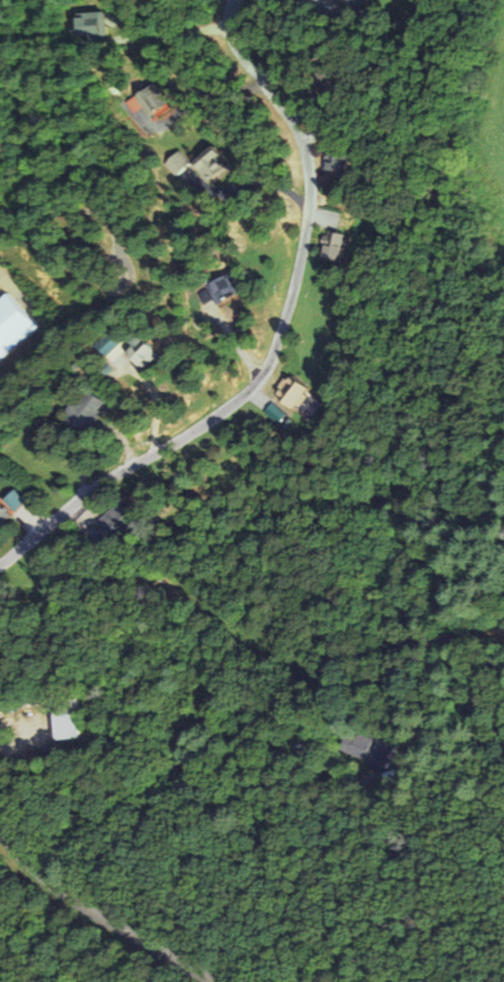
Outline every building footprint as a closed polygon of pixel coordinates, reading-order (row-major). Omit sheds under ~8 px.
[(366,0),(340,0),(340,9),(366,9),(366,0)] [(105,12),(79,12),(79,35),(105,35),(105,12)] [(135,95),(151,119),(169,107),(153,83),(135,95)] [(229,166),(214,145),(192,161),(207,182),(229,166)] [(343,169),(343,149),(324,149),(324,169),(343,169)] [(176,175),(190,164),(180,151),(165,162),(176,175)] [(320,256),(339,260),(345,234),(326,230),(320,256)] [(217,304),(240,290),(228,271),(205,286),(217,304)] [(37,328),(8,293),(0,300),(0,359),(37,328)] [(121,348),(143,369),(158,354),(137,332),(121,348)] [(273,396),(299,411),(312,389),(286,373),(273,396)] [(107,406),(89,389),(61,417),(79,434),(107,406)] [(11,515),(0,504),(0,527),(11,515)] [(136,522),(118,504),(89,534),(107,551),(136,522)] [(57,741),(81,738),(76,699),(52,701),(57,741)] [(377,741),(352,727),(341,748),(366,761),(377,741)] [(399,743),(382,736),(370,764),(387,772),(399,743)]
